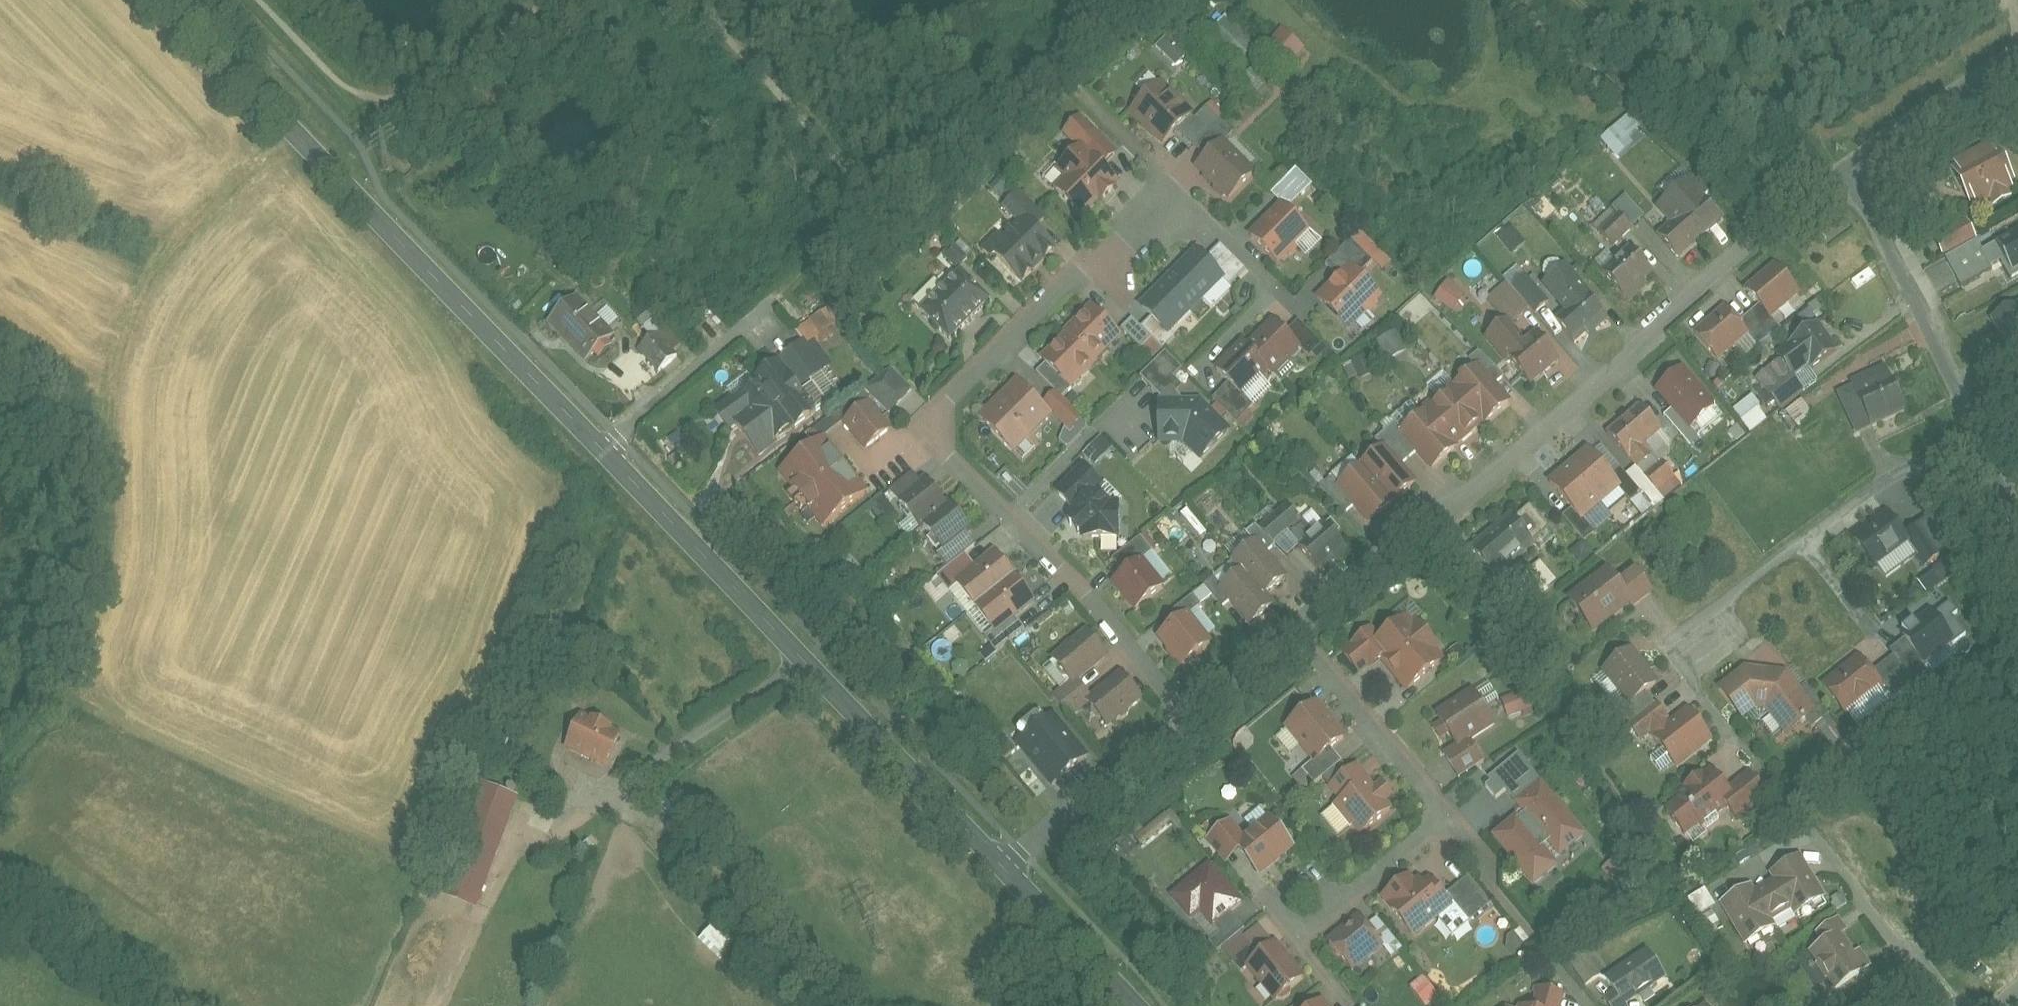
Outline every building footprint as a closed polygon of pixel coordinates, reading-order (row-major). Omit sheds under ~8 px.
[(1245,58),(1258,44),(1228,16),(1215,30),(1245,58)] [(1296,60),(1308,45),(1285,25),(1272,39),(1296,60)] [(1178,65),(1188,56),(1167,36),(1158,45),(1178,65)] [(1263,95),(1273,86),(1255,65),(1245,74),(1263,95)] [(1159,80),(1131,106),(1160,138),(1174,125),(1188,111),(1159,80)] [(1188,111),(1174,125),(1190,141),(1216,115),(1221,109),(1211,99),(1193,116),(1188,111)] [(1628,136),(1639,127),(1627,114),(1597,138),(1614,158),(1633,142),(1628,136)] [(1216,115),(1190,141),(1203,155),(1221,138),(1230,129),(1216,115)] [(1084,143),(1102,160),(1113,149),(1081,117),(1066,132),(1080,146),(1084,143)] [(1255,175),(1221,138),(1203,155),(1194,163),(1228,199),(1255,175)] [(1953,166),(1974,205),(1991,196),(1996,205),(2015,195),(2010,186),(2017,181),(2017,176),(2000,142),(1953,166)] [(1069,177),(1059,186),(1088,215),(1122,181),(1102,160),(1084,143),(1080,146),(1059,167),(1069,177)] [(1285,201),(1292,208),(1316,184),(1299,167),(1275,191),(1285,201)] [(1658,231),(1681,257),(1726,217),(1690,178),(1658,206),(1671,220),(1658,231)] [(1004,204),(1016,217),(1022,213),(1030,222),(1040,212),(1019,190),(1004,204)] [(1285,201),(1251,235),(1280,263),(1313,229),(1292,208),(1285,201)] [(1600,230),(1615,244),(1634,226),(1620,211),(1600,230)] [(1016,217),(990,243),(1024,279),(1056,248),(1030,222),(1022,213),(1016,217)] [(1972,220),(1938,239),(1948,256),(1982,237),(1972,220)] [(1514,252),(1528,240),(1515,225),(1501,236),(1514,252)] [(1329,262),(1344,275),(1352,267),(1358,273),(1382,250),(1362,230),(1329,262)] [(1999,241),(2008,257),(2017,273),(2017,272),(2017,230),(1999,241)] [(1996,267),(1995,265),(2008,257),(1999,241),(1986,248),(1980,238),(1948,256),(1964,285),(1996,267)] [(959,268),(970,257),(956,242),(944,253),(959,268)] [(1222,243),(1207,258),(1224,275),(1233,284),(1247,269),(1222,243)] [(1604,270),(1628,297),(1658,271),(1634,244),(1604,270)] [(1159,286),(1142,302),(1154,314),(1168,329),(1224,275),(1207,258),(1198,248),(1184,261),(1159,286)] [(1778,262),(1749,286),(1774,317),(1804,292),(1778,262)] [(1558,319),(1579,343),(1610,316),(1567,265),(1546,283),(1569,310),(1558,319)] [(1344,275),(1321,296),(1349,325),(1380,296),(1358,273),(1352,267),(1344,275)] [(963,268),(922,308),(952,339),(994,299),(963,268)] [(1538,311),(1550,300),(1527,274),(1515,285),(1538,311)] [(1456,310),(1469,292),(1451,279),(1438,296),(1456,310)] [(587,362),(616,333),(580,296),(550,324),(587,362)] [(1094,302),(1069,328),(1071,330),(1100,359),(1125,333),(1094,302)] [(829,303),(805,316),(819,342),(843,329),(829,303)] [(1727,304),(1696,331),(1721,359),(1752,332),(1727,304)] [(1991,318),(2007,350),(2017,344),(2017,305),(1991,318)] [(654,372),(683,350),(649,306),(632,320),(645,337),(633,346),(654,372)] [(1417,321),(1425,331),(1441,319),(1433,309),(1417,321)] [(1795,316),(1801,327),(1813,321),(1807,309),(1795,316)] [(1154,314),(1142,325),(1153,335),(1165,348),(1177,337),(1168,329),(1154,314)] [(1143,344),(1153,335),(1142,325),(1134,317),(1125,327),(1143,344)] [(1490,333),(1534,385),(1563,360),(1540,332),(1529,341),(1509,317),(1490,333)] [(1301,319),(1287,334),(1301,347),(1310,356),(1324,342),(1301,319)] [(1275,320),(1248,347),(1269,369),(1274,373),(1301,347),(1287,334),(1275,320)] [(1814,369),(1841,348),(1819,321),(1792,341),(1795,344),(1781,355),(1797,376),(1811,366),(1814,369)] [(1397,355),(1409,349),(1400,329),(1388,334),(1397,355)] [(1071,330),(1045,356),(1051,362),(1075,385),(1077,387),(1102,361),(1100,359),(1071,330)] [(806,338),(777,360),(801,392),(830,370),(806,338)] [(1244,343),(1219,367),(1232,381),(1244,393),(1269,369),(1248,347),(1244,343)] [(1352,381),(1370,373),(1363,358),(1345,366),(1352,381)] [(1758,379),(1781,408),(1806,388),(1782,359),(1758,379)] [(1075,385),(1051,362),(1042,372),(1066,394),(1075,385)] [(1401,432),(1434,469),(1513,401),(1478,363),(1401,432)] [(815,415),(776,364),(717,409),(734,432),(741,427),(762,455),(815,415)] [(1888,365),(1853,381),(1855,386),(1840,393),(1860,435),(1910,411),(1888,365)] [(1691,428),(1719,404),(1686,366),(1658,390),(1691,428)] [(872,390),(891,410),(913,390),(895,369),(872,390)] [(1020,377),(982,415),(1017,450),(1055,412),(1020,377)] [(1244,393),(1232,381),(1216,396),(1238,420),(1255,404),(1244,393)] [(1058,390),(1047,400),(1072,426),(1083,415),(1058,390)] [(1204,397),(1160,397),(1160,441),(1186,441),(1202,458),(1233,428),(1204,397)] [(1803,428),(1818,415),(1805,398),(1789,411),(1803,428)] [(1754,433),(1771,419),(1755,400),(1738,414),(1754,433)] [(845,422),(867,449),(891,430),(869,402),(845,422)] [(1642,404),(1610,432),(1640,467),(1654,455),(1645,445),(1664,429),(1642,404)] [(1104,433),(1082,455),(1094,467),(1116,445),(1104,433)] [(782,472),(826,527),(870,492),(858,478),(838,453),(826,437),(782,472)] [(1386,443),(1339,487),(1372,523),(1395,501),(1397,503),(1420,481),(1386,443)] [(1590,446),(1551,479),(1584,518),(1623,485),(1590,446)] [(1665,459),(1647,475),(1661,492),(1680,477),(1665,459)] [(1060,491),(1078,510),(1100,489),(1106,483),(1088,464),(1060,491)] [(900,498),(923,480),(914,470),(892,487),(900,498)] [(923,521),(947,502),(927,477),(923,480),(900,498),(920,523),(923,521)] [(1078,510),(1071,517),(1083,529),(1083,536),(1121,536),(1121,501),(1112,501),(1100,489),(1078,510)] [(1637,495),(1628,503),(1641,516),(1649,507),(1637,495)] [(947,502),(923,521),(943,546),(966,528),(971,524),(952,498),(947,502)] [(1290,502),(1262,525),(1275,541),(1303,518),(1290,502)] [(1514,513),(1474,547),(1497,575),(1537,541),(1514,513)] [(1881,570),(1910,547),(1930,572),(1920,580),(1930,592),(1955,573),(1946,561),(1964,546),(1938,513),(1909,535),(1893,516),(1859,543),(1881,570)] [(1293,533),(1302,545),(1316,533),(1306,522),(1293,533)] [(1316,533),(1302,545),(1324,570),(1351,548),(1329,522),(1316,533)] [(938,550),(950,565),(966,553),(978,543),(966,528),(943,546),(938,550)] [(1220,587),(1252,625),(1278,605),(1269,593),(1289,576),(1259,539),(1233,560),(1241,571),(1220,587)] [(975,565),(956,580),(997,630),(1036,599),(1024,584),(1007,563),(995,549),(975,565)] [(956,580),(975,565),(966,553),(950,565),(940,573),(950,585),(956,580)] [(1144,557),(1114,581),(1136,609),(1166,586),(1144,557)] [(1510,584),(1526,603),(1553,580),(1537,561),(1510,584)] [(1598,634),(1636,604),(1638,607),(1658,592),(1640,568),(1621,582),(1611,569),(1571,600),(1598,634)] [(1190,610),(1158,635),(1183,666),(1215,641),(1190,610)] [(1938,612),(1907,637),(1925,660),(1928,663),(1959,638),(1938,612)] [(1410,616),(1382,638),(1373,627),(1345,649),(1361,670),(1368,665),(1370,668),(1383,658),(1409,690),(1446,659),(1440,652),(1445,648),(1421,619),(1416,623),(1410,616)] [(1075,678),(1078,681),(1082,678),(1111,655),(1091,629),(1057,656),(1075,678)] [(1925,660),(1907,637),(1893,649),(1912,671),(1925,660)] [(1632,707),(1663,682),(1636,649),(1605,673),(1632,707)] [(1862,655),(1825,684),(1848,714),(1886,686),(1862,655)] [(1897,655),(1878,670),(1890,685),(1909,670),(1897,655)] [(1746,719),(1760,707),(1769,708),(1790,736),(1822,712),(1791,671),(1748,666),(1721,687),(1746,719)] [(1095,703),(1110,724),(1145,698),(1124,670),(1093,693),(1089,696),(1095,703)] [(1093,693),(1082,678),(1078,681),(1075,678),(1055,693),(1074,719),(1095,703),(1089,696),(1093,693)] [(1475,687),(1437,712),(1459,745),(1461,748),(1474,740),(1500,723),(1475,687)] [(1638,720),(1660,703),(1651,692),(1632,707),(1629,704),(1626,705),(1638,720)] [(1321,699),(1289,726),(1315,760),(1317,762),(1335,747),(1350,736),(1321,699)] [(1638,720),(1632,725),(1646,743),(1674,720),(1660,703),(1638,720)] [(1654,737),(1680,769),(1717,740),(1691,708),(1654,737)] [(1054,784),(1091,753),(1056,711),(1019,742),(1054,784)] [(624,736),(585,717),(569,750),(608,769),(624,736)] [(1007,758),(1020,748),(1005,730),(993,740),(1007,758)] [(1461,748),(1459,745),(1447,752),(1463,777),(1488,761),(1474,740),(1461,748)] [(1345,760),(1335,747),(1317,762),(1315,760),(1305,768),(1318,783),(1345,760)] [(1510,802),(1537,780),(1517,757),(1486,782),(1489,786),(1484,790),(1494,802),(1504,794),(1510,802)] [(1339,804),(1363,833),(1396,806),(1392,802),(1399,796),(1384,779),(1378,785),(1361,765),(1334,787),(1345,799),(1339,804)] [(1751,773),(1730,790),(1715,771),(1668,809),(1690,836),(1726,806),(1742,824),(1773,798),(1751,773)] [(1521,815),(1491,839),(1532,890),(1555,871),(1552,867),(1585,840),(1537,780),(1510,802),(1521,815)] [(423,891),(469,909),(513,800),(467,782),(423,891)] [(1242,852),(1259,875),(1296,846),(1271,815),(1246,835),(1235,843),(1242,852)] [(1235,843),(1246,835),(1235,820),(1211,839),(1229,862),(1242,852),(1235,843)] [(1780,926),(1776,918),(1793,908),(1797,915),(1829,896),(1803,854),(1772,873),(1775,879),(1758,889),(1755,883),(1723,902),(1749,945),(1780,926)] [(1612,890),(1630,877),(1615,858),(1598,871),(1612,890)] [(1202,911),(1214,926),(1231,912),(1243,902),(1211,862),(1169,894),(1190,920),(1194,917),(1202,911)] [(1413,874),(1384,898),(1416,938),(1456,906),(1435,879),(1429,884),(1424,878),(1419,882),(1413,874)] [(1471,878),(1452,893),(1476,921),(1494,905),(1471,878)] [(1686,898),(1696,916),(1713,907),(1702,889),(1686,898)] [(1246,930),(1231,912),(1214,926),(1202,911),(1194,917),(1212,939),(1208,943),(1217,954),(1224,949),(1243,933),(1246,930)] [(1370,926),(1361,915),(1331,940),(1357,972),(1387,947),(1370,926)] [(1819,933),(1826,943),(1812,953),(1840,991),(1876,964),(1864,948),(1857,952),(1844,934),(1850,929),(1841,916),(1819,933)] [(1380,918),(1370,926),(1387,947),(1396,957),(1406,949),(1380,918)] [(694,940),(716,963),(737,944),(715,921),(694,940)] [(1246,967),(1276,941),(1261,925),(1246,937),(1243,933),(1224,949),(1242,970),(1246,967)] [(1276,941),(1246,967),(1259,983),(1251,989),(1266,1005),(1275,1005),(1307,978),(1276,941)] [(1588,984),(1603,974),(1584,948),(1569,958),(1588,984)] [(1628,1003),(1669,975),(1650,948),(1608,976),(1616,988),(1605,995),(1612,1005),(1631,1005),(1628,1003)] [(1443,997),(1426,975),(1412,986),(1428,1005),(1432,1005),(1443,997)] [(1566,992),(1536,984),(1530,1005),(1562,1005),(1566,992)]
